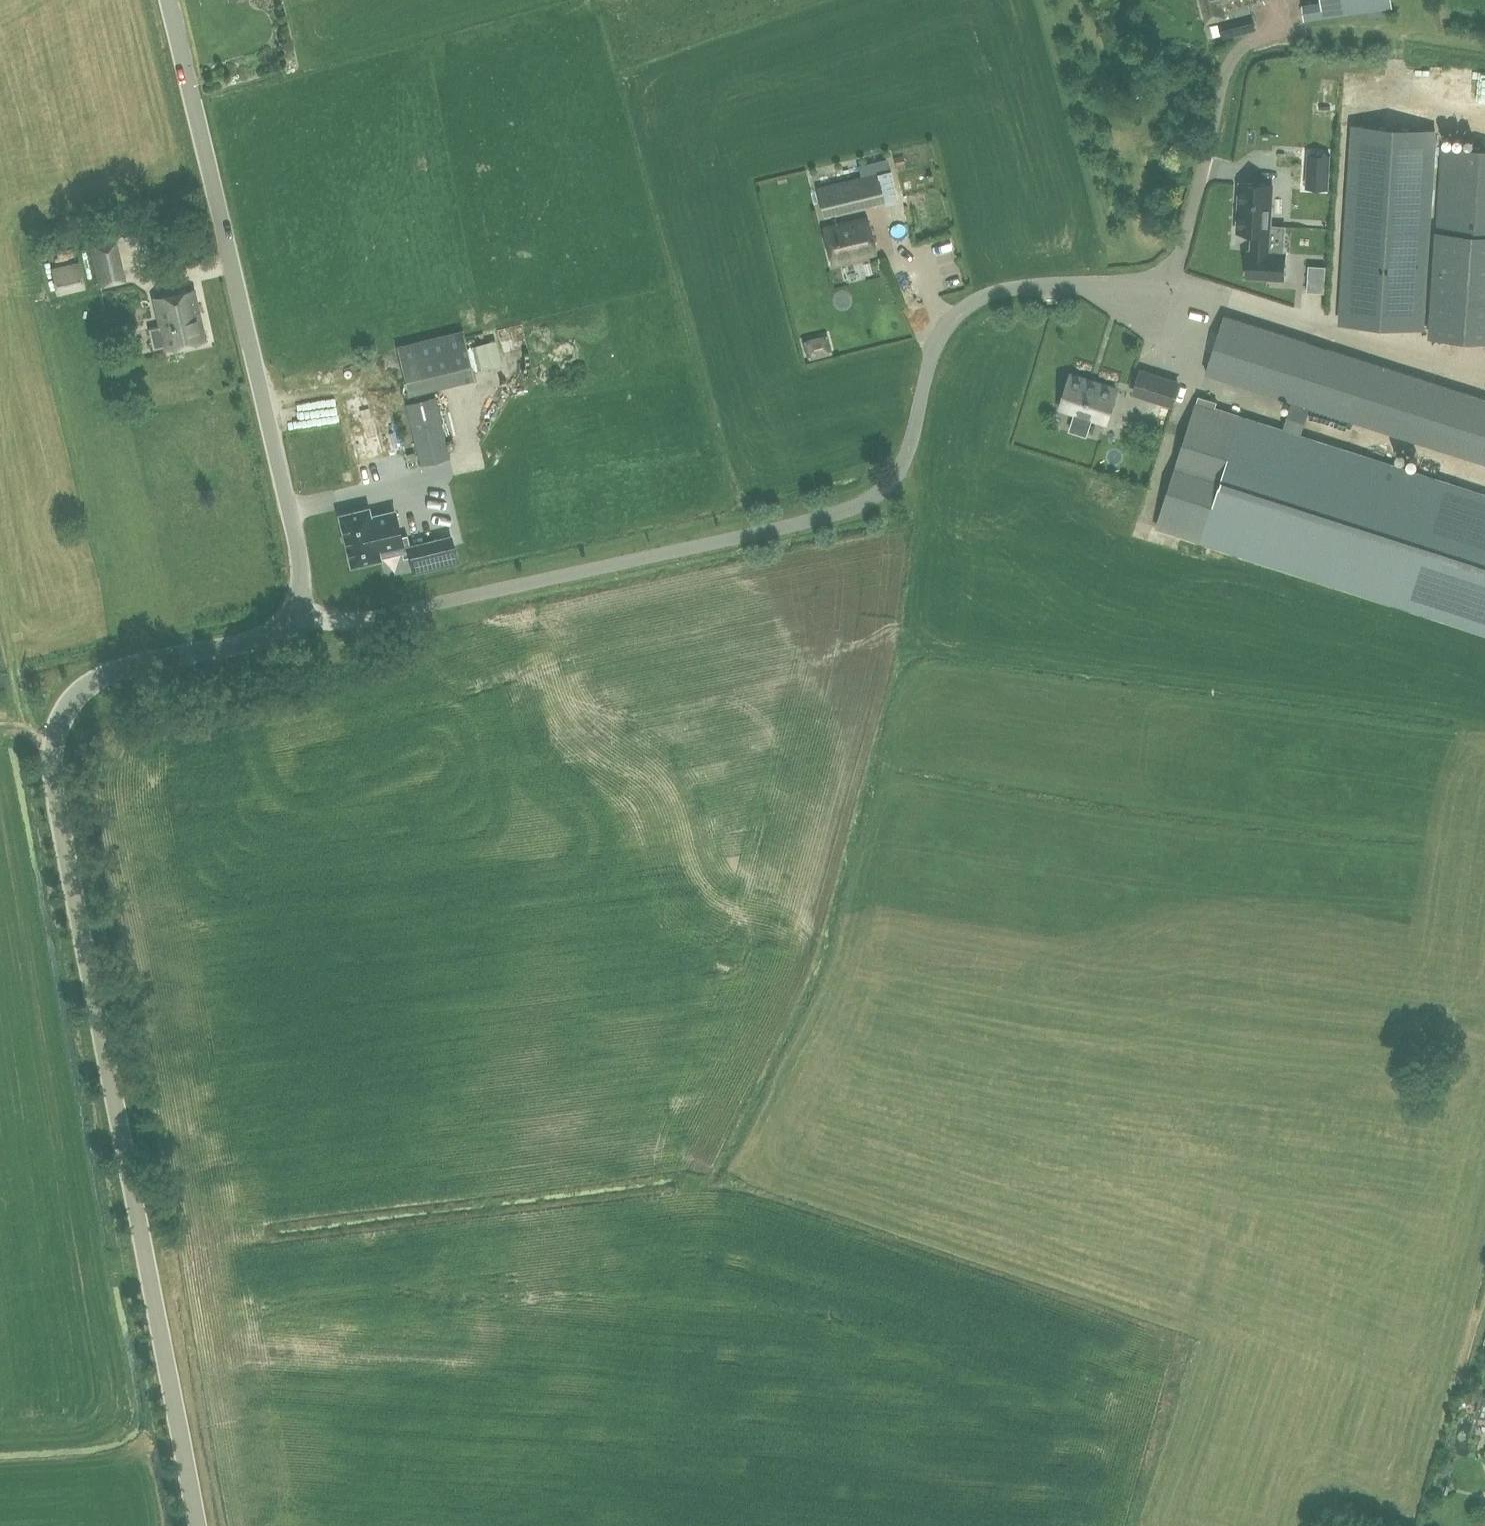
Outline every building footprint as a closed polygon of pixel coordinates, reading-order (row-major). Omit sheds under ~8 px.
[(1206,20),(1217,17),(1222,36),(1256,27),(1251,7),(1265,3),(1265,0),(1201,0),(1206,20)] [(1321,0),(1302,4),(1305,20),(1391,8),(1390,0),(1321,0)] [(1437,128),(1355,122),(1340,319),(1423,325),(1437,128)] [(1310,153),(1308,186),(1328,187),(1329,154),(1310,153)] [(884,201),(877,171),(816,186),(823,216),(884,201)] [(1249,250),(1248,275),(1284,277),(1285,252),(1284,252),(1285,225),(1270,224),(1272,183),(1241,181),(1238,230),(1253,231),(1252,250),(1249,250)] [(894,235),(906,233),(901,198),(888,199),(894,235)] [(876,254),(867,215),(823,226),(832,264),(876,254)] [(1439,231),(1432,337),(1484,340),(1484,235),(1439,231)] [(118,239),(89,246),(98,287),(127,282),(118,239)] [(48,248),(50,257),(70,253),(68,244),(48,248)] [(934,262),(939,285),(958,281),(953,258),(934,262)] [(57,294),(85,287),(79,260),(50,266),(57,294)] [(194,288),(153,297),(164,349),(205,340),(194,288)] [(1224,315),(1206,371),(1294,399),(1311,404),(1484,459),(1484,396),(1224,315)] [(825,327),(795,334),(800,356),(830,349),(825,327)] [(461,330),(395,346),(404,381),(470,365),(461,330)] [(1117,390),(1071,375),(1061,405),(1077,410),(1074,418),(1092,424),(1095,416),(1107,420),(1117,390)] [(1180,382),(1161,376),(1153,402),(1172,408),(1180,382)] [(432,380),(400,387),(420,464),(450,457),(432,380)] [(339,395),(356,474),(403,463),(392,410),(374,413),(369,388),(339,395)] [(1303,430),(1285,424),(1197,396),(1155,528),(1484,631),(1484,491),(1303,430)] [(1311,404),(1294,399),(1285,424),(1303,430),(1311,404)] [(457,561),(451,538),(410,547),(407,533),(400,535),(394,509),(370,515),(368,507),(339,513),(351,564),(380,557),(378,548),(400,543),(403,557),(410,555),(414,572),(457,561)] [(1481,1393),(1475,1415),(1484,1417),(1484,1394),(1481,1393)]
